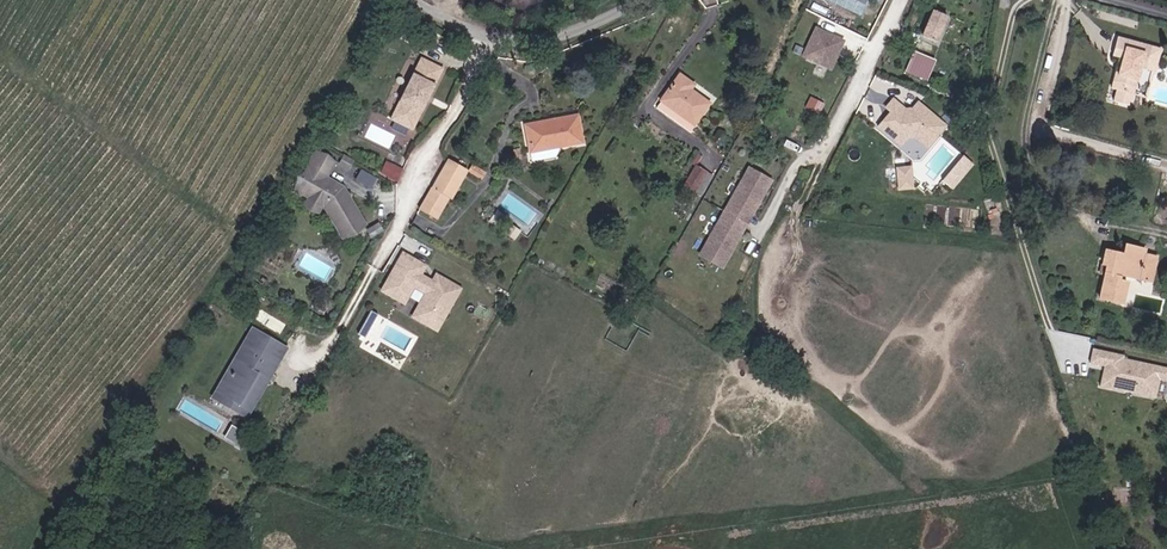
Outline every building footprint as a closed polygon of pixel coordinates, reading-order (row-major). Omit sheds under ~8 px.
[(948,15),(932,9),(921,37),(936,43),(948,15)] [(818,25),(804,52),(832,66),(845,38),(818,25)] [(1115,92),(1120,93),(1118,103),(1135,108),(1138,98),(1131,96),(1135,83),(1142,85),(1147,67),(1160,71),(1166,47),(1121,35),(1115,57),(1123,59),(1115,92)] [(906,73),(927,82),(936,59),(915,51),(906,73)] [(445,68),(423,58),(393,120),(415,130),(445,68)] [(664,100),(702,124),(705,119),(715,101),(696,90),(700,84),(680,72),(664,100)] [(946,125),(919,101),(913,107),(906,108),(894,98),(887,106),(894,113),(890,118),(887,116),(879,125),(901,144),(908,136),(915,136),(928,147),(946,125)] [(660,106),(699,131),(702,124),(664,100),(660,106)] [(536,163),(558,160),(563,147),(585,143),(580,114),(529,124),(536,163)] [(336,164),(318,154),(305,177),(310,180),(302,195),(324,208),(341,240),(364,228),(344,189),(327,180),(336,164)] [(974,165),(963,155),(940,181),(951,190),(974,165)] [(350,171),(354,159),(343,156),(339,168),(350,171)] [(382,173),(400,179),(404,166),(386,160),(382,173)] [(464,172),(445,162),(431,189),(447,197),(450,198),(464,172)] [(485,172),(472,163),(467,172),(480,180),(485,172)] [(913,165),(894,166),(896,191),(914,190),(913,165)] [(685,189),(696,196),(709,172),(696,166),(685,189)] [(362,168),(356,179),(371,187),(377,177),(362,168)] [(771,183),(749,172),(706,261),(728,272),(746,236),(741,233),(749,217),(754,219),(771,183)] [(435,220),(447,197),(431,189),(419,211),(435,220)] [(1124,272),(1136,275),(1157,281),(1162,259),(1149,256),(1151,249),(1130,245),(1128,252),(1128,256),(1107,252),(1105,263),(1102,274),(1109,275),(1104,299),(1127,304),(1132,285),(1123,282),(1124,272)] [(446,290),(432,283),(419,276),(424,267),(402,256),(392,275),(395,277),(386,295),(404,304),(413,287),(426,294),(414,318),(428,325),(434,314),(444,319),(460,289),(449,283),(446,290)] [(386,295),(395,277),(392,275),(382,293),(386,295)] [(449,283),(436,276),(432,283),(446,290),(449,283)] [(633,309),(621,303),(616,311),(629,318),(633,309)] [(438,331),(444,319),(434,314),(428,325),(438,331)] [(370,333),(377,320),(370,316),(363,329),(370,333)] [(376,336),(383,323),(377,320),(370,333),(376,336)] [(256,399),(267,377),(264,375),(267,370),(273,374),(279,362),(276,360),(284,345),(256,330),(248,346),(243,343),(237,354),(242,357),(222,395),(240,405),(237,410),(250,417),(259,400),(256,399)] [(1118,358),(1090,349),(1087,361),(1101,365),(1095,385),(1147,400),(1153,379),(1162,382),(1164,375),(1117,361),(1118,358)] [(240,405),(222,395),(242,357),(237,354),(214,399),(237,410),(240,405)]
